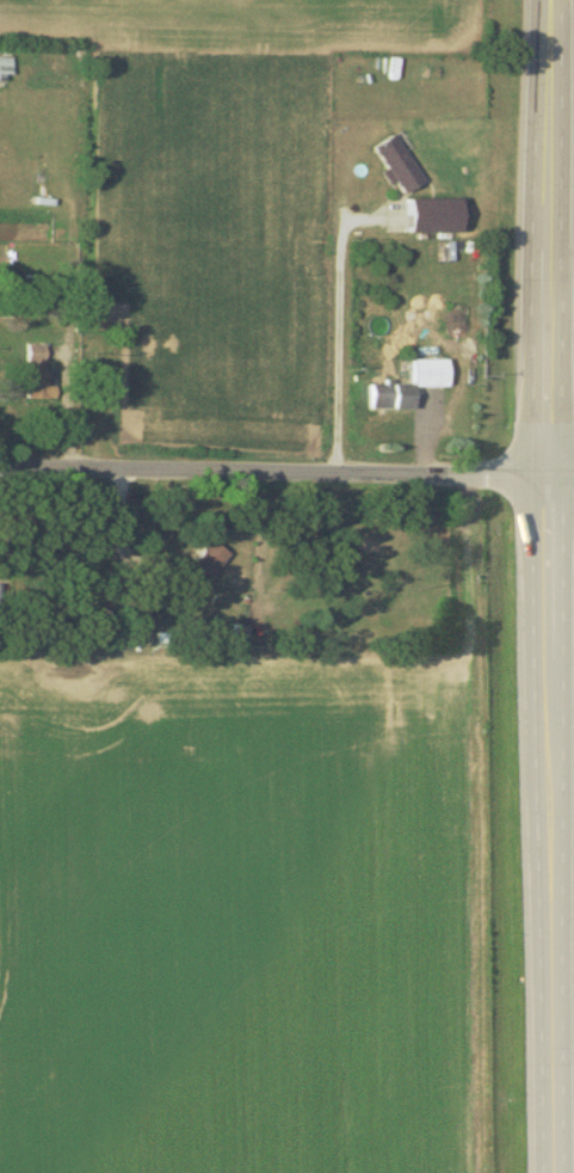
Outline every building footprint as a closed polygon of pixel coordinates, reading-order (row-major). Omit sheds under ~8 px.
[(424,181),(394,135),(375,147),(405,194),(424,181)] [(410,233),(459,233),(459,199),(410,199),(410,233)] [(28,399),(57,399),(57,370),(48,370),(48,343),(28,343),(28,399)] [(199,595),(229,554),(210,540),(180,582),(199,595)]
